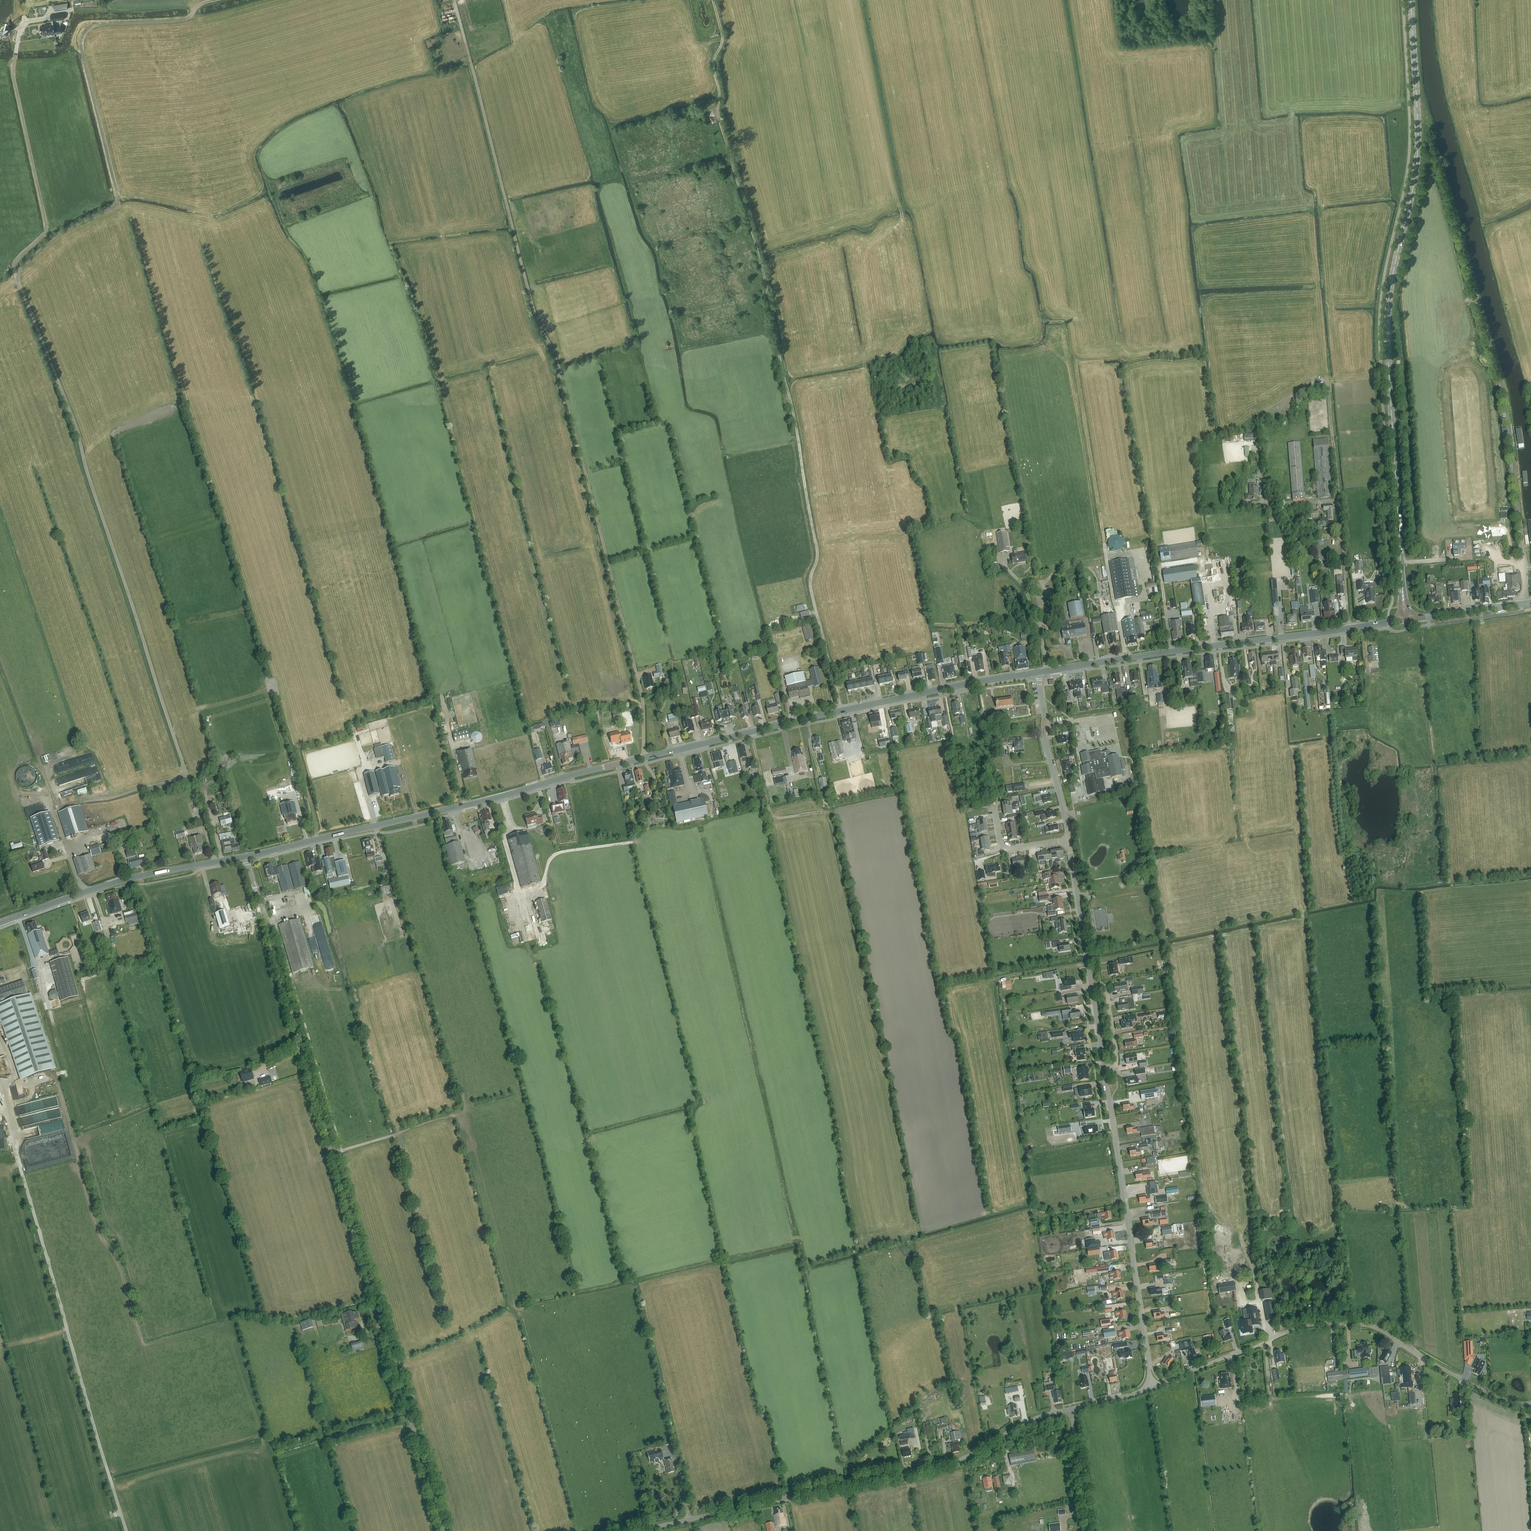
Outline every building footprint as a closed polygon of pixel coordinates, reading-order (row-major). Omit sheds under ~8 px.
[(65,19),(64,12),(50,15),(51,21),(65,19)] [(46,26),(40,27),(41,33),(43,33),(45,35),(46,35),(62,33),(61,27),(55,28),(54,23),(46,25),(46,26)] [(1525,448),(1522,428),(1515,429),(1519,449),(1525,448)] [(1333,497),(1328,438),(1313,439),(1318,499),(1333,497)] [(1305,500),(1300,442),(1288,443),(1293,501),(1305,500)] [(1529,486),(1527,470),(1521,470),(1522,486),(1529,486)] [(1250,487),(1250,495),(1246,495),(1246,496),(1246,500),(1247,500),(1250,500),(1257,500),(1257,494),(1258,494),(1258,487),(1250,487)] [(1333,520),(1332,505),(1323,505),(1323,511),(1327,511),(1328,520),(1333,520)] [(1010,551),(1006,532),(996,533),(999,553),(1010,551)] [(1109,541),(1108,543),(1109,546),(1110,548),(1112,550),(1114,551),(1116,551),(1119,551),(1121,550),(1123,548),(1124,546),(1124,543),(1124,541),(1123,538),(1121,537),(1119,535),(1116,535),(1114,535),(1112,537),(1110,538),(1109,541)] [(1198,556),(1196,542),(1159,547),(1161,562),(1198,556)] [(1454,558),(1459,557),(1459,556),(1459,555),(1461,554),(1461,550),(1468,550),(1467,544),(1466,544),(1454,545),(1453,545),(1454,551),(1454,556),(1454,558)] [(1013,564),(1027,562),(1026,553),(1017,554),(1016,549),(1013,550),(1014,555),(1011,555),(1013,564)] [(1109,562),(1116,600),(1139,596),(1137,585),(1133,586),(1129,559),(1109,562)] [(1197,578),(1195,566),(1163,571),(1165,584),(1197,578)] [(1507,597),(1515,596),(1515,591),(1520,590),(1518,573),(1506,574),(1507,584),(1505,584),(1506,588),(1504,588),(1504,592),(1498,593),(1498,600),(1507,599),(1507,597)] [(1374,596),(1375,595),(1375,591),(1374,591),(1373,590),(1374,590),(1374,584),(1364,585),(1364,581),(1357,582),(1358,590),(1364,590),(1365,596),(1366,596),(1367,603),(1374,603),(1374,596)] [(1205,607),(1202,582),(1191,584),(1195,609),(1205,607)] [(1432,593),(1432,596),(1429,596),(1429,604),(1435,603),(1435,604),(1436,604),(1437,604),(1438,604),(1440,603),(1439,595),(1442,595),(1441,584),(1438,585),(1438,587),(1436,587),(1437,592),(1432,593)] [(1483,604),(1488,604),(1487,598),(1490,598),(1488,589),(1479,590),(1481,603),(1483,602),(1483,604)] [(1320,602),(1320,590),(1312,590),(1312,603),(1320,602)] [(1451,594),(1452,604),(1461,603),(1460,592),(1451,594)] [(1084,616),(1081,602),(1068,604),(1070,619),(1084,616)] [(1334,609),(1332,610),(1331,602),(1324,603),(1325,611),(1324,611),(1323,611),(1324,618),(1334,617),(1334,609)] [(1192,616),(1191,609),(1181,610),(1182,617),(1192,616)] [(1300,610),(1302,622),(1311,621),(1311,617),(1315,616),(1314,610),(1308,611),(1308,609),(1300,610)] [(1292,614),(1287,615),(1288,625),(1289,625),(1291,625),(1293,624),(1294,625),(1295,625),(1296,624),(1297,624),(1295,610),(1292,610),(1292,614)] [(1115,632),(1118,632),(1115,614),(1102,616),(1104,634),(1108,634),(1109,638),(1108,638),(1109,641),(1110,645),(1117,644),(1116,637),(1115,632)] [(1142,622),(1152,621),(1151,614),(1141,615),(1142,618),(1122,622),(1125,639),(1126,639),(1127,646),(1137,644),(1137,640),(1139,640),(1139,639),(1145,639),(1144,635),(1145,635),(1142,622)] [(1233,626),(1233,624),(1229,625),(1228,616),(1219,618),(1220,628),(1220,632),(1221,638),(1235,636),(1234,631),(1233,626)] [(1244,625),(1242,625),(1242,632),(1243,632),(1244,633),(1246,633),(1247,632),(1247,631),(1253,631),(1252,624),(1251,624),(1250,617),(1243,617),(1244,625)] [(1180,628),(1182,627),(1181,619),(1169,621),(1170,629),(1171,629),(1172,635),(1173,635),(1174,640),(1181,639),(1180,634),(1181,634),(1180,628)] [(1070,640),(1070,638),(1087,635),(1085,624),(1070,627),(1069,624),(1082,622),(1081,620),(1069,622),(1060,623),(1063,639),(1065,639),(1067,646),(1072,645),(1071,640),(1070,640)] [(1256,631),(1265,630),(1265,623),(1259,624),(1259,623),(1255,623),(1256,631)] [(815,639),(812,625),(803,627),(806,641),(815,639)] [(1195,636),(1194,626),(1187,627),(1188,637),(1195,636)] [(1098,647),(1104,646),(1103,638),(1102,638),(1102,635),(1097,636),(1098,638),(1096,639),(1097,640),(1096,640),(1096,643),(1097,643),(1098,647)] [(1368,661),(1378,661),(1377,646),(1368,647),(1368,653),(1370,653),(1370,655),(1368,656),(1368,661)] [(1015,660),(1017,670),(1028,668),(1027,659),(1025,647),(1014,648),(1015,660)] [(1323,668),(1327,667),(1326,661),(1326,653),(1322,654),(1321,647),(1315,648),(1315,654),(1317,653),(1318,658),(1321,657),(1323,668)] [(1346,659),(1346,662),(1357,662),(1357,658),(1356,648),(1345,649),(1345,647),(1340,647),(1341,655),(1345,655),(1346,659)] [(934,649),(937,665),(942,664),(939,648),(934,649)] [(972,656),(971,652),(970,648),(967,649),(969,659),(972,658),(973,662),(975,662),(977,672),(984,670),(982,660),(979,661),(978,655),(972,656)] [(1306,659),(1308,659),(1309,661),(1311,661),(1310,648),(1303,649),(1303,655),(1305,655),(1306,659)] [(1301,666),(1300,664),(1302,664),(1301,659),(1299,660),(1298,650),(1291,650),(1292,656),(1289,657),(1290,667),(1293,667),(1293,668),(1299,667),(1298,666),(1301,666)] [(1253,663),(1253,667),(1253,670),(1257,670),(1257,667),(1256,654),(1254,654),(1254,653),(1249,653),(1249,655),(1248,655),(1249,663),(1253,663)] [(1000,656),(1001,658),(1000,658),(1002,667),(1009,666),(1007,657),(1007,655),(1005,655),(1000,656)] [(1205,657),(1206,662),(1205,662),(1206,670),(1215,669),(1213,656),(1205,657)] [(1229,678),(1239,677),(1238,664),(1236,664),(1236,658),(1229,659),(1229,665),(1228,665),(1229,678)] [(1190,662),(1183,663),(1183,667),(1184,674),(1183,674),(1184,679),(1189,678),(1190,687),(1197,687),(1196,674),(1192,674),(1191,665),(1190,665),(1190,662)] [(935,680),(936,680),(934,669),(933,663),(930,664),(931,670),(928,670),(928,675),(929,676),(930,681),(932,681),(933,681),(934,681),(935,680)] [(965,674),(971,673),(969,663),(963,664),(965,674)] [(657,672),(655,673),(656,677),(663,675),(661,665),(656,666),(657,672)] [(945,680),(957,677),(956,671),(955,672),(953,665),(944,667),(945,674),(944,674),(945,680)] [(1148,689),(1165,687),(1164,682),(1159,683),(1158,673),(1157,673),(1156,666),(1148,667),(1149,672),(1146,672),(1148,689)] [(814,687),(823,685),(819,667),(810,670),(812,680),(806,682),(803,672),(785,677),(787,686),(788,686),(789,690),(788,690),(790,699),(800,697),(800,698),(810,695),(808,688),(814,686),(814,687)] [(913,679),(922,677),(921,670),(921,671),(920,667),(915,668),(915,671),(912,672),(913,679)] [(880,685),(886,684),(885,676),(883,668),(881,669),(882,677),(878,678),(880,685)] [(907,680),(906,675),(909,675),(908,669),(903,670),(904,674),(898,675),(899,681),(900,681),(900,682),(903,681),(907,680)] [(1130,674),(1132,683),(1133,682),(1134,685),(1138,685),(1138,682),(1139,681),(1138,673),(1130,674)] [(647,689),(654,688),(651,676),(643,677),(645,685),(646,685),(647,689)] [(1119,676),(1112,677),(1113,682),(1109,682),(1110,687),(1113,687),(1113,689),(1115,688),(1115,690),(1120,689),(1120,685),(1119,676)] [(1299,690),(1297,677),(1291,678),(1292,690),(1290,690),(1290,698),(1298,697),(1298,690),(1299,690)] [(1108,693),(1108,684),(1104,685),(1103,678),(1092,680),(1093,689),(1101,687),(1102,694),(1108,693)] [(1078,697),(1076,682),(1069,683),(1071,691),(1074,691),(1075,698),(1078,697)] [(755,690),(757,701),(761,700),(758,686),(751,687),(752,691),(755,690)] [(1330,709),(1329,693),(1325,694),(1326,705),(1319,706),(1320,709),(1330,709)] [(1166,696),(1164,696),(1163,694),(1156,694),(1157,704),(1164,703),(1167,702),(1166,696)] [(1234,710),(1232,695),(1223,696),(1225,711),(1234,710)] [(691,699),(693,707),(696,718),(701,717),(698,706),(696,698),(691,699)] [(996,708),(1014,706),(1013,698),(995,700),(996,708)] [(765,701),(766,704),(768,715),(772,714),(778,712),(779,712),(777,705),(769,707),(768,701),(765,701)] [(953,715),(961,713),(959,703),(952,704),(953,711),(952,711),(953,715)] [(756,707),(753,708),(755,717),(761,715),(759,707),(758,704),(755,704),(756,707)] [(728,711),(725,712),(727,722),(731,721),(730,718),(736,717),(733,707),(727,709),(728,711)] [(940,707),(934,708),(937,722),(943,721),(944,727),(949,726),(947,716),(942,717),(940,707)] [(746,708),(740,709),(743,719),(749,717),(746,708)] [(931,720),(927,721),(926,721),(927,729),(938,727),(937,722),(934,708),(928,709),(931,720)] [(916,717),(917,721),(921,720),(919,709),(908,711),(910,718),(916,717)] [(727,722),(725,712),(721,713),(721,710),(715,712),(717,722),(723,720),(723,723),(727,722)] [(902,722),(901,717),(900,710),(891,712),(892,719),(894,719),(894,723),(902,722)] [(679,721),(677,713),(668,715),(669,722),(679,721)] [(872,714),(869,715),(870,724),(871,724),(872,728),(880,727),(880,722),(878,713),(875,714),(875,713),(872,714)] [(692,721),(689,722),(688,718),(682,719),(685,730),(687,729),(688,733),(695,732),(692,721)] [(549,721),(551,727),(561,725),(559,719),(549,721)] [(703,731),(713,728),(710,719),(707,720),(708,721),(701,723),(703,731)] [(842,727),(844,735),(845,740),(855,738),(854,733),(852,724),(851,719),(839,721),(841,727),(842,727)] [(533,726),(533,727),(530,727),(531,733),(535,733),(534,730),(543,728),(542,724),(533,726)] [(609,727),(611,734),(619,732),(617,725),(609,727)] [(670,738),(680,736),(678,727),(675,728),(675,729),(669,731),(670,738)] [(469,738),(467,730),(453,733),(455,742),(469,738)] [(482,742),(482,732),(472,732),(472,742),(482,742)] [(629,733),(614,736),(615,742),(621,741),(621,744),(631,741),(629,733)] [(588,741),(587,735),(572,738),(574,745),(588,741)] [(1067,742),(1071,741),(1069,736),(1058,738),(1059,745),(1067,743),(1067,742)] [(1023,739),(1017,740),(1008,741),(1008,745),(1014,744),(1014,748),(1016,747),(1016,754),(1024,753),(1023,739)] [(832,757),(838,755),(843,754),(844,754),(841,740),(829,743),(832,757)] [(568,758),(573,757),(569,742),(555,745),(559,759),(561,759),(562,759),(563,764),(569,763),(568,758)] [(395,761),(391,745),(382,747),(386,763),(395,761)] [(750,768),(754,767),(752,760),(748,761),(747,757),(745,747),(741,748),(740,747),(739,748),(739,749),(738,749),(740,759),(742,766),(746,765),(747,769),(748,769),(750,768)] [(476,776),(476,775),(475,771),(477,771),(471,748),(457,752),(461,765),(458,766),(459,772),(462,771),(463,773),(464,772),(466,778),(467,779),(468,778),(469,777),(473,776),(474,777),(475,776),(476,776)] [(543,758),(540,749),(534,750),(537,760),(543,758)] [(800,749),(792,751),(793,754),(792,754),(793,757),(796,773),(807,771),(804,756),(803,756),(802,752),(801,752),(800,749)] [(1081,754),(1083,763),(1083,762),(1084,766),(1081,767),(1083,775),(1086,775),(1087,781),(1086,782),(1089,795),(1096,793),(1096,792),(1105,791),(1104,784),(1103,778),(1111,777),(1111,778),(1122,776),(1121,770),(1125,769),(1123,760),(1119,761),(1118,756),(1111,757),(1110,751),(1101,753),(1100,751),(1097,752),(1097,751),(1094,751),(1089,752),(1081,754)] [(723,760),(721,753),(712,755),(714,762),(723,760)] [(80,756),(46,763),(48,773),(82,766),(80,756)] [(696,772),(699,771),(702,782),(707,781),(705,773),(702,774),(701,771),(703,770),(701,762),(700,762),(699,758),(693,759),(694,763),(694,764),(696,772)] [(1072,771),(1071,768),(1073,767),(1072,763),(1070,763),(1069,761),(1063,762),(1065,772),(1072,771)] [(543,776),(555,772),(553,766),(552,766),(551,763),(542,766),(543,769),(541,769),(543,776)] [(672,763),(666,764),(668,771),(667,772),(670,788),(684,785),(681,768),(674,770),(672,763)] [(37,769),(21,766),(19,776),(23,777),(22,783),(32,785),(33,781),(35,782),(37,769)] [(376,772),(382,796),(389,794),(390,797),(399,794),(398,788),(400,787),(395,767),(376,772)] [(786,773),(785,767),(772,770),(773,775),(786,773)] [(380,794),(374,772),(364,775),(369,797),(380,794)] [(636,788),(632,773),(631,773),(630,772),(629,773),(628,773),(628,774),(624,775),(627,786),(623,786),(624,792),(629,791),(629,790),(636,788)] [(62,793),(64,797),(66,797),(78,792),(78,789),(80,788),(78,784),(81,783),(80,781),(86,782),(86,779),(85,777),(82,777),(80,778),(78,778),(78,779),(76,779),(67,783),(67,785),(68,786),(72,784),(72,789),(62,793)] [(828,787),(825,777),(818,779),(821,789),(828,787)] [(1008,794),(1025,791),(1024,785),(1007,788),(1008,794)] [(569,802),(568,800),(565,788),(558,790),(559,796),(558,796),(560,802),(564,801),(565,803),(569,802)] [(707,816),(704,803),(706,802),(708,799),(707,797),(705,795),(701,796),(700,797),(700,800),(677,805),(674,791),(667,793),(671,807),(673,807),(677,823),(707,816)] [(279,802),(277,794),(270,795),(272,804),(279,802)] [(1043,798),(1041,799),(1040,794),(1033,796),(1035,803),(1043,801),(1044,804),(1052,802),(1050,796),(1046,797),(1046,796),(1042,797),(1043,798)] [(294,815),(297,813),(294,801),(280,805),(283,815),(284,815),(285,819),(286,819),(287,824),(296,822),(294,815)] [(553,817),(555,817),(555,813),(565,811),(563,803),(551,805),(553,817)] [(27,815),(40,811),(38,804),(25,808),(27,815)] [(80,805),(58,813),(66,838),(89,831),(80,805)] [(1015,810),(1015,808),(1004,809),(1005,816),(1007,815),(1008,818),(1015,817),(1015,820),(1022,819),(1021,812),(1016,812),(1017,813),(1016,813),(1015,810)] [(483,822),(488,821),(489,822),(490,822),(491,822),(492,822),(492,821),(492,820),(491,815),(490,815),(488,810),(481,811),(482,817),(483,822)] [(30,818),(40,847),(59,841),(50,812),(30,818)] [(536,825),(543,823),(541,816),(537,817),(536,813),(525,816),(527,826),(535,823),(536,825)] [(220,817),(222,826),(233,823),(231,814),(220,817)] [(448,834),(447,832),(455,830),(454,825),(451,825),(451,823),(450,823),(449,821),(442,822),(443,825),(442,825),(445,835),(447,835),(448,834)] [(1007,830),(1016,829),(1015,825),(1018,825),(1018,822),(1015,823),(1015,822),(1006,824),(1007,830)] [(490,836),(491,836),(488,823),(482,825),(485,837),(486,837),(487,839),(491,838),(490,836)] [(1046,833),(1050,832),(1059,830),(1057,824),(1049,826),(1049,827),(1045,828),(1046,833)] [(186,837),(184,830),(175,833),(177,839),(186,837)] [(522,887),(541,882),(526,831),(507,837),(522,887)] [(233,832),(231,833),(219,835),(220,841),(222,841),(224,852),(224,853),(240,850),(239,845),(235,846),(233,833),(233,832)] [(195,854),(203,852),(202,846),(203,846),(200,834),(188,838),(191,848),(193,848),(195,854)] [(457,842),(455,834),(444,837),(446,845),(457,842)] [(981,845),(991,843),(990,840),(989,841),(988,837),(977,839),(977,841),(980,840),(981,845)] [(128,842),(127,838),(116,841),(118,846),(128,842)] [(372,846),(370,839),(362,841),(363,846),(362,846),(364,851),(365,851),(367,858),(375,856),(373,852),(373,849),(372,846)] [(465,863),(460,842),(445,846),(450,866),(465,863)] [(991,846),(991,843),(981,845),(981,849),(978,850),(979,852),(990,850),(990,846),(991,846)] [(92,856),(101,853),(99,844),(89,847),(91,854),(73,859),(78,875),(85,873),(95,870),(96,870),(92,856)] [(136,855),(134,848),(125,850),(127,858),(136,855)] [(331,889),(350,885),(346,865),(344,860),(335,863),(333,857),(334,857),(333,853),(332,853),(331,849),(325,850),(327,859),(323,859),(327,878),(334,876),(332,868),(336,867),(338,878),(329,880),(331,889)] [(1053,867),(1052,863),(1052,860),(1051,860),(1050,852),(1047,852),(1046,850),(1044,851),(1045,861),(1050,860),(1051,867),(1053,867)] [(31,864),(33,872),(44,869),(42,861),(49,859),(46,851),(42,853),(43,856),(39,857),(40,861),(31,864)] [(306,855),(305,855),(308,867),(316,866),(315,859),(314,860),(312,853),(309,854),(308,854),(306,854),(306,855)] [(1019,857),(1020,867),(1025,866),(1025,869),(1027,869),(1026,858),(1022,858),(1021,856),(1019,857)] [(128,860),(130,869),(141,866),(141,865),(147,863),(146,857),(140,859),(139,857),(128,860)] [(1020,867),(1019,857),(1016,857),(1016,859),(1012,860),(1014,871),(1016,871),(1016,868),(1020,867)] [(384,865),(382,859),(375,860),(377,867),(384,865)] [(295,889),(306,886),(299,862),(289,865),(295,889)] [(276,868),(273,869),(272,865),(265,867),(268,878),(274,876),(278,875),(283,892),(294,889),(287,865),(276,868)] [(996,872),(1000,871),(999,865),(993,866),(993,865),(986,866),(987,874),(988,874),(989,877),(996,876),(995,873),(996,873),(996,872)] [(310,869),(313,885),(320,884),(316,868),(310,869)] [(1049,880),(1049,884),(1060,882),(1059,876),(1052,877),(1051,873),(1043,874),(1044,880),(1049,880)] [(219,883),(211,885),(213,891),(211,891),(213,896),(221,894),(222,897),(226,896),(224,886),(220,887),(219,883)] [(507,884),(497,887),(500,895),(509,892),(507,884)] [(380,889),(382,897),(393,894),(391,886),(380,889)] [(118,898),(117,898),(116,894),(107,896),(108,903),(107,903),(110,915),(123,912),(119,900),(118,898)] [(552,920),(546,899),(536,902),(542,923),(552,920)] [(1053,906),(1047,906),(1047,912),(1048,916),(1056,915),(1056,911),(1064,910),(1063,904),(1053,906)] [(1099,930),(1109,928),(1106,908),(1096,909),(1099,930)] [(134,913),(133,909),(123,912),(126,923),(128,922),(129,926),(141,923),(138,912),(134,913)] [(225,911),(215,913),(219,928),(229,925),(225,911)] [(80,915),(82,921),(83,923),(91,920),(88,912),(80,915)] [(1058,921),(1058,917),(1051,918),(1051,922),(1055,922),(1056,929),(1059,929),(1059,933),(1067,932),(1065,920),(1058,921)] [(314,967),(300,919),(279,925),(293,973),(314,967)] [(103,930),(99,921),(92,923),(96,933),(103,930)] [(29,931),(28,931),(29,934),(28,934),(28,935),(36,958),(49,954),(50,956),(59,954),(57,948),(49,951),(43,932),(44,931),(43,929),(38,930),(38,928),(37,928),(35,923),(34,924),(34,923),(28,925),(28,926),(27,926),(29,931)] [(521,936),(522,942),(525,942),(523,932),(512,934),(512,938),(521,936)] [(1059,947),(1060,952),(1070,950),(1069,944),(1060,945),(1060,941),(1052,942),(1053,948),(1059,947)] [(320,945),(327,971),(335,969),(328,943),(320,945)] [(79,996),(68,958),(50,963),(61,1001),(79,996)] [(1108,965),(1110,976),(1118,975),(1117,964),(1108,965)] [(1063,979),(1064,985),(1060,985),(1061,991),(1068,990),(1067,986),(1076,985),(1074,978),(1068,979),(1068,978),(1063,979)] [(31,994),(28,995),(23,980),(0,988),(0,1003),(0,1004),(0,1005),(0,1019),(20,1081),(56,1069),(31,994)] [(1006,988),(1006,990),(1012,989),(1011,980),(1005,981),(1005,982),(1002,982),(1003,989),(1006,988)] [(1118,992),(1128,991),(1126,983),(1120,984),(1120,985),(1114,986),(1115,992),(1118,991),(1118,992)] [(1144,993),(1143,987),(1131,989),(1132,995),(1140,994),(1143,994),(1144,993)] [(1078,1002),(1077,995),(1067,996),(1068,1004),(1078,1002)] [(1118,1011),(1128,1009),(1127,1005),(1134,1004),(1133,998),(1124,999),(1125,1003),(1117,1004),(1118,1011)] [(1061,1010),(1062,1016),(1067,1015),(1068,1019),(1080,1017),(1079,1011),(1071,1012),(1070,1008),(1061,1010)] [(1131,1022),(1136,1021),(1135,1014),(1123,1016),(1124,1021),(1121,1021),(1122,1029),(1132,1027),(1131,1022)] [(1073,1042),(1084,1040),(1083,1031),(1069,1033),(1070,1039),(1073,1039),(1073,1042)] [(1127,1048),(1137,1046),(1136,1039),(1126,1041),(1124,1042),(1125,1047),(1127,1047),(1127,1048)] [(1077,1056),(1078,1061),(1085,1060),(1084,1055),(1086,1055),(1084,1048),(1079,1048),(1079,1045),(1071,1046),(1072,1050),(1075,1050),(1076,1056),(1077,1056)] [(1126,1064),(1137,1062),(1136,1054),(1125,1056),(1126,1064)] [(1080,1081),(1088,1079),(1087,1072),(1088,1072),(1088,1067),(1078,1069),(1080,1081)] [(254,1079),(252,1074),(253,1073),(252,1072),(251,1071),(251,1070),(240,1073),(243,1082),(254,1079)] [(268,1078),(256,1081),(258,1087),(269,1084),(268,1078)] [(1088,1086),(1087,1086),(1085,1087),(1085,1086),(1085,1087),(1079,1088),(1080,1096),(1085,1095),(1085,1096),(1088,1096),(1089,1095),(1092,1094),(1091,1086),(1088,1086)] [(1156,1090),(1140,1092),(1141,1100),(1157,1097),(1156,1090)] [(1091,1109),(1090,1103),(1084,1104),(1085,1110),(1084,1110),(1085,1118),(1095,1116),(1094,1109),(1092,1109),(1091,1109)] [(1129,1103),(1122,1104),(1123,1111),(1129,1110),(1135,1109),(1134,1105),(1131,1105),(1130,1103),(1129,1103)] [(1086,1122),(1080,1123),(1081,1127),(1084,1127),(1085,1135),(1096,1133),(1095,1132),(1098,1132),(1097,1125),(1094,1126),(1094,1125),(1087,1126),(1086,1122)] [(1141,1137),(1149,1135),(1157,1134),(1156,1133),(1162,1132),(1161,1126),(1140,1129),(1140,1128),(1136,1129),(1135,1127),(1132,1127),(1132,1125),(1125,1126),(1127,1133),(1133,1132),(1133,1133),(1138,1132),(1140,1132),(1141,1137)] [(1070,1126),(1058,1127),(1059,1134),(1071,1132),(1070,1126)] [(1142,1179),(1147,1179),(1151,1178),(1150,1171),(1143,1172),(1135,1173),(1136,1179),(1142,1179)] [(1157,1186),(1147,1187),(1148,1195),(1158,1194),(1157,1186)] [(1100,1213),(1101,1217),(1101,1219),(1105,1218),(1105,1220),(1111,1219),(1110,1212),(1100,1213)] [(1171,1226),(1161,1227),(1162,1236),(1172,1234),(1171,1226)] [(1104,1237),(1104,1239),(1108,1238),(1108,1240),(1114,1239),(1113,1232),(1103,1233),(1104,1237)] [(1091,1239),(1086,1240),(1087,1249),(1101,1247),(1101,1243),(1092,1244),(1091,1239)] [(1120,1278),(1119,1271),(1109,1272),(1109,1276),(1110,1276),(1110,1281),(1114,1281),(1114,1279),(1120,1278)] [(1236,1291),(1234,1282),(1218,1285),(1219,1293),(1236,1291)] [(1263,1300),(1274,1298),(1272,1288),(1261,1290),(1263,1300)] [(1112,1292),(1113,1296),(1113,1298),(1117,1298),(1117,1299),(1123,1298),(1122,1291),(1112,1292)] [(1277,1319),(1274,1302),(1263,1303),(1267,1321),(1277,1319)] [(1245,1324),(1244,1324),(1244,1329),(1240,1330),(1241,1335),(1246,1334),(1250,1333),(1249,1328),(1260,1326),(1257,1309),(1243,1311),(1245,1324)] [(1165,1313),(1161,1314),(1161,1310),(1153,1311),(1154,1318),(1161,1317),(1161,1318),(1165,1317),(1165,1313)] [(1115,1312),(1115,1316),(1116,1318),(1119,1317),(1120,1319),(1126,1318),(1125,1311),(1115,1312)] [(351,1312),(341,1315),(345,1331),(350,1329),(350,1330),(355,1328),(357,1327),(356,1325),(357,1325),(356,1322),(354,1323),(353,1320),(359,1318),(357,1312),(351,1313),(351,1312)] [(1232,1328),(1229,1317),(1224,1318),(1225,1320),(1224,1321),(1226,1329),(1232,1328)] [(313,1327),(311,1319),(300,1323),(302,1331),(313,1327)] [(1114,1329),(1103,1330),(1104,1338),(1116,1337),(1114,1329)] [(1222,1336),(1224,1342),(1231,1339),(1229,1331),(1225,1332),(1225,1330),(1220,1332),(1221,1337),(1222,1336)] [(1118,1332),(1118,1335),(1118,1338),(1122,1337),(1122,1339),(1129,1338),(1128,1331),(1118,1332)] [(1358,1356),(1358,1354),(1361,1353),(1361,1358),(1363,1358),(1364,1361),(1368,1361),(1368,1357),(1370,1357),(1369,1354),(1370,1354),(1371,1353),(1371,1349),(1370,1348),(1369,1348),(1369,1346),(1367,1346),(1367,1343),(1361,1343),(1361,1346),(1357,1347),(1357,1350),(1354,1351),(1354,1357),(1355,1358),(1358,1357),(1358,1356)] [(1195,1350),(1193,1344),(1189,1346),(1190,1350),(1187,1351),(1190,1358),(1196,1356),(1194,1350),(1195,1350)] [(1472,1345),(1464,1345),(1465,1360),(1472,1363),(1475,1355),(1472,1354),(1472,1345)] [(1119,1352),(1120,1359),(1125,1358),(1125,1359),(1133,1358),(1132,1350),(1119,1352)] [(1386,1362),(1392,1353),(1386,1350),(1381,1359),(1380,1361),(1384,1364),(1386,1362)] [(1274,1353),(1275,1361),(1276,1364),(1285,1362),(1284,1354),(1281,1354),(1281,1351),(1275,1352),(1275,1353),(1274,1353)] [(1171,1356),(1169,1358),(1166,1357),(1162,1363),(1168,1367),(1171,1361),(1172,1362),(1174,1358),(1171,1356)] [(1486,1362),(1477,1358),(1473,1368),(1476,1369),(1474,1373),(1480,1375),(1481,1372),(1482,1372),(1486,1362)] [(1382,1366),(1382,1384),(1392,1383),(1391,1366),(1382,1366)] [(1400,1368),(1401,1369),(1401,1376),(1400,1376),(1401,1388),(1413,1387),(1412,1373),(1411,1374),(1410,1367),(1400,1368)] [(1367,1368),(1353,1370),(1355,1378),(1368,1376),(1367,1368)] [(1379,1368),(1370,1369),(1371,1376),(1380,1376),(1379,1368)] [(1280,1380),(1278,1369),(1272,1370),(1274,1381),(1275,1381),(1275,1384),(1279,1383),(1279,1380),(1280,1380)] [(1110,1372),(1110,1375),(1109,1375),(1110,1382),(1117,1381),(1115,1370),(1110,1372)] [(1342,1371),(1327,1373),(1328,1382),(1343,1380),(1349,1379),(1348,1371),(1342,1372),(1342,1371)] [(1228,1374),(1218,1374),(1220,1389),(1231,1388),(1230,1378),(1229,1378),(1228,1374)] [(1078,1387),(1081,1386),(1082,1388),(1089,1386),(1087,1376),(1080,1378),(1080,1381),(1077,1382),(1078,1387)] [(1061,1391),(1057,1391),(1056,1389),(1057,1389),(1056,1384),(1053,1384),(1052,1382),(1044,1383),(1044,1386),(1048,1385),(1049,1391),(1053,1390),(1053,1392),(1052,1392),(1053,1398),(1054,1398),(1055,1403),(1062,1402),(1061,1396),(1062,1396),(1061,1391)] [(1451,1399),(1451,1408),(1460,1408),(1459,1394),(1454,1394),(1454,1399),(1451,1399)] [(1215,1396),(1200,1398),(1201,1408),(1216,1406),(1215,1396)] [(1008,1415),(1009,1415),(1010,1418),(1017,1417),(1017,1414),(1018,1414),(1017,1405),(1008,1406),(1008,1409),(1007,1410),(1008,1415)] [(938,1431),(948,1429),(950,1428),(950,1426),(947,1426),(946,1418),(941,1419),(942,1424),(937,1425),(938,1431)] [(958,1443),(962,1442),(960,1431),(951,1433),(952,1441),(953,1441),(953,1444),(947,1445),(948,1449),(949,1448),(949,1450),(952,1449),(952,1453),(959,1452),(958,1447),(959,1447),(958,1443)] [(910,1450),(909,1450),(909,1447),(902,1449),(904,1458),(911,1456),(910,1450)] [(663,1459),(661,1449),(647,1452),(650,1463),(663,1459)] [(1010,1458),(1011,1466),(1036,1462),(1034,1451),(1016,1454),(1016,1456),(1010,1458)] [(665,1467),(666,1466),(666,1469),(667,1474),(674,1472),(673,1468),(674,1467),(672,1458),(663,1460),(665,1467)] [(1013,1475),(1005,1476),(1006,1484),(1014,1483),(1013,1475)] [(984,1488),(985,1488),(985,1490),(987,1492),(992,1491),(993,1489),(992,1488),(993,1487),(992,1483),(994,1482),(995,1490),(1001,1489),(999,1477),(993,1477),(994,1479),(992,1480),(991,1477),(983,1479),(984,1488)] [(775,1528),(786,1525),(784,1517),(783,1517),(782,1514),(781,1514),(780,1509),(774,1510),(775,1516),(773,1516),(775,1528)] [(773,1522),(765,1524),(767,1530),(774,1530),(773,1522)]
